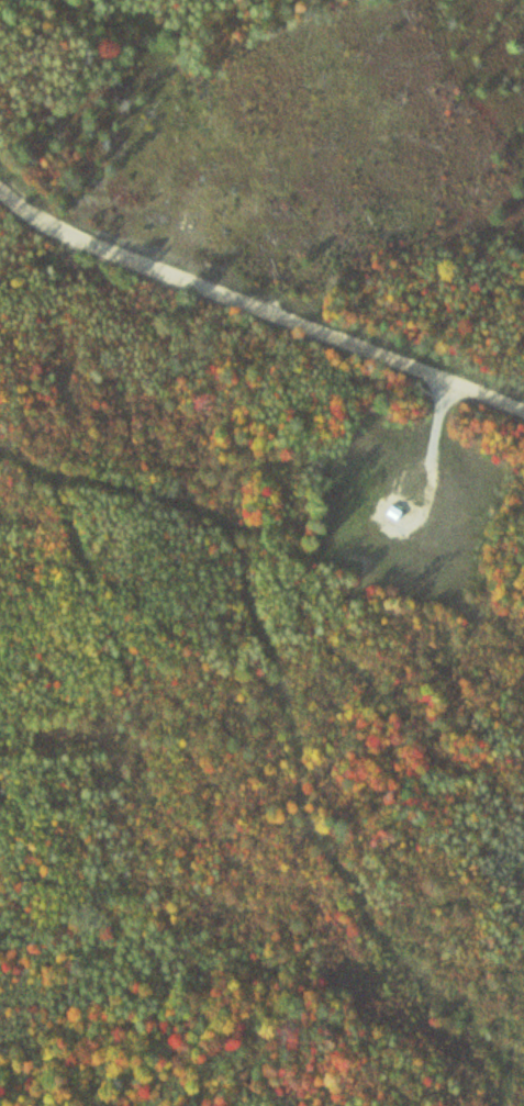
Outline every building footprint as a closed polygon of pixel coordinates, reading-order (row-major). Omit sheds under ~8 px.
[(396,512),(386,506),(380,514),(390,521),(396,512)]
